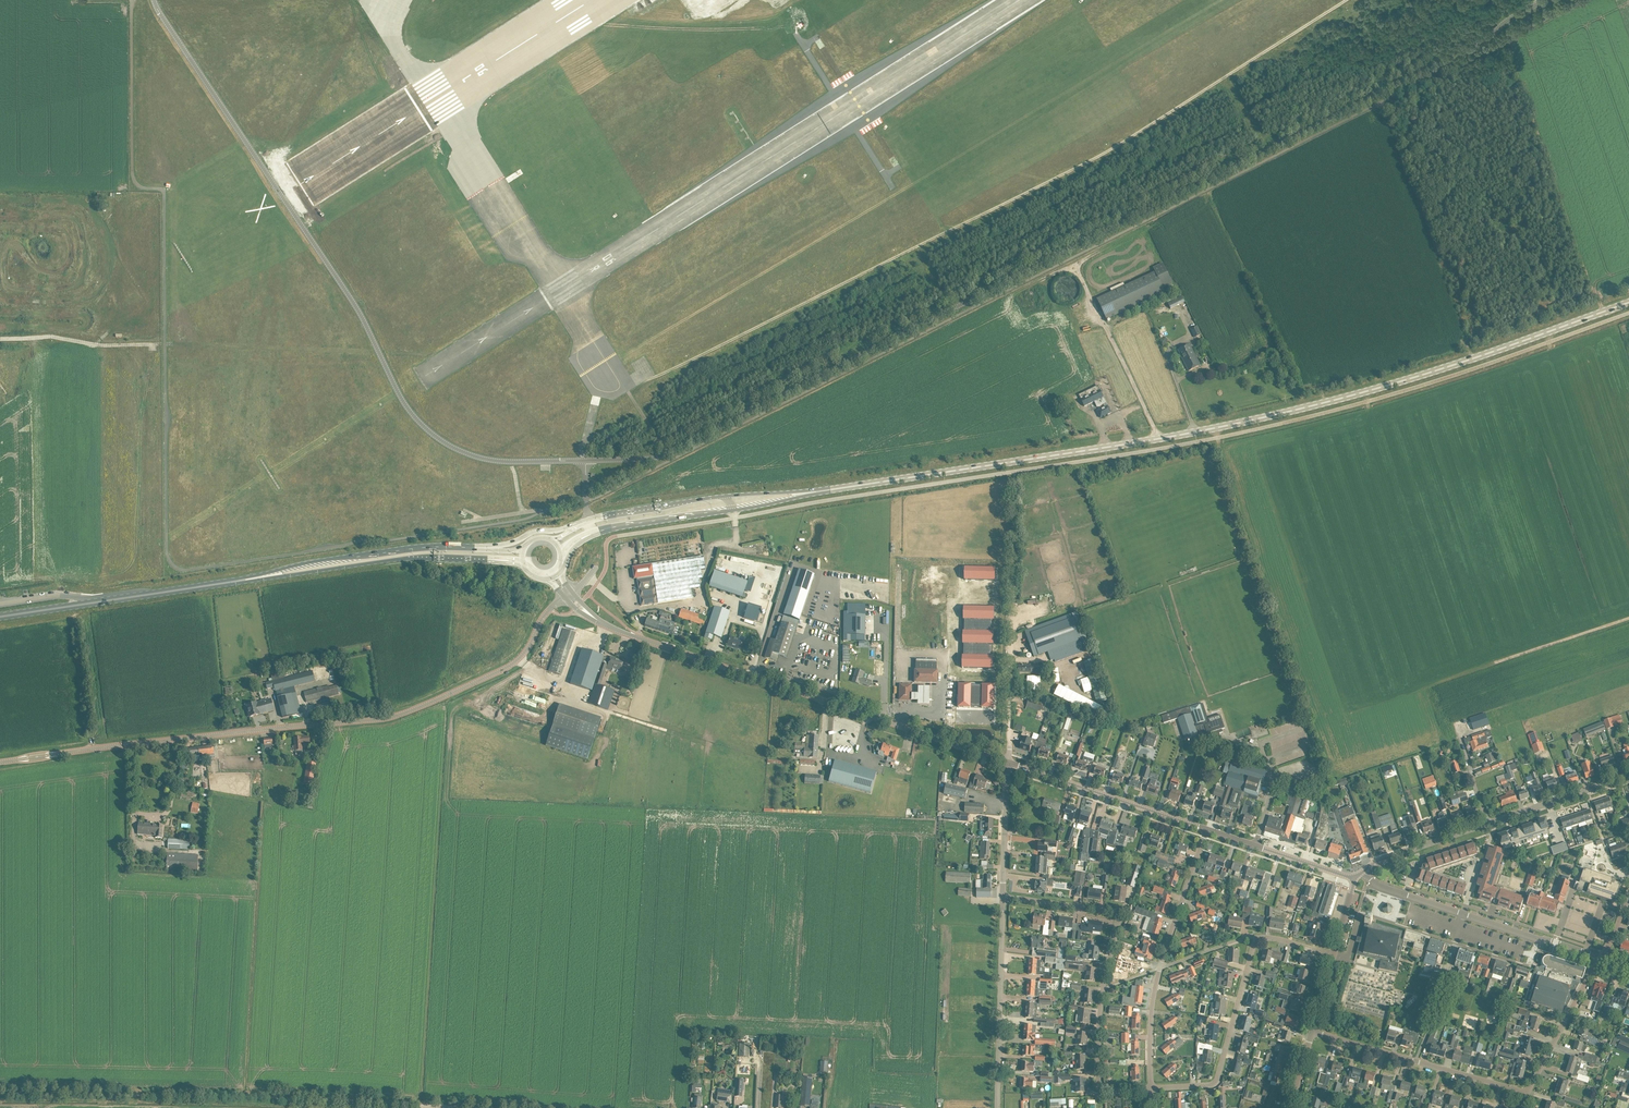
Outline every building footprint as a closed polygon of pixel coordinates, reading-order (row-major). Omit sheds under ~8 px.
[(1153,268),(1155,272),(1097,299),(1107,320),(1165,293),(1163,289),(1173,284),(1163,263),(1153,268)] [(1062,277),(1057,280),(1054,285),(1052,290),(1053,295),(1056,300),(1060,304),(1065,305),(1071,304),(1076,302),(1079,297),(1080,292),(1080,287),(1077,282),(1073,278),(1067,277),(1062,277)] [(1167,303),(1170,309),(1184,302),(1181,296),(1167,303)] [(1201,335),(1196,326),(1191,329),(1195,338),(1201,335)] [(1200,365),(1198,361),(1190,344),(1178,350),(1189,371),(1200,365)] [(1100,390),(1098,386),(1079,395),(1081,399),(1082,402),(1084,406),(1094,401),(1097,407),(1106,403),(1104,398),(1100,390)] [(1111,413),(1108,406),(1097,411),(1101,418),(1111,413)] [(635,567),(641,606),(692,598),(686,559),(635,567)] [(714,570),(709,586),(742,598),(748,582),(753,583),(759,565),(742,560),(737,578),(714,570)] [(963,568),(963,580),(994,581),(994,569),(963,568)] [(799,570),(783,616),(799,621),(814,576),(799,570)] [(1031,603),(1045,602),(1044,594),(1030,596),(1031,603)] [(865,603),(847,603),(847,612),(843,612),(843,641),(851,641),(851,640),(865,641),(865,603)] [(706,631),(704,637),(709,639),(710,638),(712,639),(713,636),(715,636),(721,638),(730,612),(715,607),(706,631)] [(681,608),(679,617),(707,627),(710,619),(706,618),(706,617),(681,608)] [(964,657),(963,669),(994,670),(994,658),(993,658),(993,646),(994,646),(995,633),(993,633),(994,621),(995,621),(995,609),(965,608),(964,621),(966,621),(965,633),(964,633),(964,645),(965,645),(965,657),(964,657)] [(1048,652),(1051,661),(1054,659),(1055,662),(1060,660),(1086,651),(1084,646),(1089,644),(1077,612),(1027,630),(1028,635),(1027,635),(1034,657),(1048,652)] [(766,658),(768,657),(769,657),(769,659),(776,661),(778,655),(787,658),(799,622),(783,617),(775,640),(771,639),(765,657),(766,658)] [(647,618),(645,626),(673,635),(677,636),(680,627),(676,625),(675,627),(674,627),(675,623),(666,620),(660,618),(660,620),(657,619),(656,621),(647,618)] [(559,675),(565,658),(567,659),(572,645),(576,633),(563,629),(559,641),(549,671),(559,675)] [(735,647),(740,649),(741,648),(741,646),(743,640),(731,636),(728,645),(732,647),(732,646),(735,647)] [(570,684),(592,691),(604,656),(582,649),(570,684)] [(606,669),(611,671),(612,667),(621,670),(624,662),(611,657),(608,665),(602,663),(589,704),(608,710),(606,709),(613,690),(600,686),(606,669)] [(915,671),(915,682),(936,683),(937,671),(936,671),(937,660),(916,659),(915,671)] [(1084,663),(1098,704),(1107,701),(1094,660),(1084,663)] [(856,670),(852,682),(859,684),(859,683),(869,686),(871,681),(867,679),(869,674),(865,673),(865,672),(856,670)] [(280,707),(283,718),(301,713),(294,686),(303,684),(315,681),(313,671),(284,678),(282,673),(269,676),(270,680),(272,679),(273,680),(265,682),(267,689),(274,687),(275,691),(276,691),(280,707)] [(958,706),(958,707),(960,707),(971,708),(971,707),(982,707),(982,708),(994,708),(994,707),(995,685),(983,685),(983,686),(971,686),(971,685),(960,684),(959,684),(959,706),(958,706)] [(304,692),(306,702),(342,694),(341,688),(337,689),(337,685),(329,687),(329,685),(309,691),(304,692)] [(910,700),(910,697),(911,685),(900,685),(900,700),(910,700)] [(929,705),(930,687),(918,687),(918,694),(912,694),(912,701),(918,701),(918,705),(929,705)] [(260,714),(274,710),(271,698),(247,705),(250,717),(260,714)] [(1034,701),(1029,699),(1027,706),(1041,711),(1041,710),(1047,712),(1049,706),(1034,701)] [(332,709),(330,701),(315,705),(317,713),(332,709)] [(1206,725),(1205,722),(1206,721),(1200,704),(1190,708),(1190,707),(1176,712),(1177,716),(1173,718),(1172,713),(1162,716),(1164,723),(1178,719),(1191,714),(1194,725),(1197,734),(1198,734),(1199,734),(1203,733),(1204,738),(1208,737),(1209,740),(1221,736),(1220,733),(1223,732),(1222,729),(1225,728),(1222,719),(1206,725)] [(552,725),(553,725),(594,739),(601,719),(559,705),(552,725)] [(1052,708),(1051,709),(1063,713),(1063,711),(1066,712),(1066,710),(1051,705),(1050,707),(1052,708)] [(1178,719),(1182,729),(1185,740),(1198,735),(1197,734),(1194,725),(1191,714),(1178,719)] [(1489,725),(1485,714),(1470,719),(1473,730),(1489,725)] [(1604,720),(1607,729),(1622,724),(1620,718),(1612,721),(1611,718),(1604,720)] [(1597,725),(1599,732),(1606,729),(1603,722),(1597,725)] [(553,725),(546,745),(587,759),(594,739),(553,725)] [(1594,734),(1592,727),(1583,730),(1586,737),(1594,734)] [(1472,736),(1464,739),(1465,744),(1470,742),(1474,751),(1488,746),(1486,739),(1492,737),(1490,730),(1472,736)] [(1579,732),(1571,735),(1573,740),(1574,740),(1577,738),(1578,741),(1582,739),(1579,732)] [(1074,756),(1079,757),(1084,745),(1082,745),(1083,742),(1085,743),(1087,735),(1082,733),(1074,756)] [(1143,745),(1147,746),(1148,745),(1153,747),(1157,736),(1152,734),(1148,733),(1146,737),(1143,745)] [(794,749),(794,754),(800,754),(800,757),(804,757),(809,757),(808,757),(813,758),(817,758),(818,749),(818,741),(818,736),(810,735),(809,744),(806,744),(805,749),(805,748),(802,748),(802,750),(795,750),(794,749)] [(296,750),(296,755),(302,755),(302,751),(303,751),(302,743),(310,742),(309,737),(301,737),(295,738),(295,746),(294,746),(294,751),(296,750)] [(1020,749),(1030,752),(1032,746),(1036,747),(1037,745),(1038,742),(1032,740),(1032,739),(1024,737),(1023,741),(1022,741),(1020,749)] [(1043,739),(1039,738),(1038,742),(1037,745),(1041,746),(1038,755),(1048,758),(1051,750),(1046,749),(1047,746),(1045,746),(1047,741),(1043,739)] [(1542,743),(1532,746),(1534,754),(1544,751),(1542,743)] [(884,755),(888,756),(891,747),(883,744),(881,750),(879,751),(878,754),(879,756),(883,757),(884,755)] [(190,748),(191,757),(200,756),(200,759),(206,759),(206,755),(214,754),(213,746),(190,748)] [(900,748),(899,749),(894,748),(889,762),(894,764),(901,766),(904,756),(909,758),(911,752),(900,748)] [(1116,757),(1112,767),(1118,770),(1122,759),(1125,751),(1119,749),(1116,757)] [(1495,752),(1486,756),(1489,764),(1498,760),(1495,752)] [(1059,753),(1059,756),(1057,761),(1067,764),(1069,757),(1059,753)] [(1604,765),(1606,771),(1616,768),(1614,762),(1613,756),(1600,761),(1602,766),(1604,765)] [(1078,760),(1077,762),(1075,767),(1085,771),(1089,758),(1084,757),(1083,761),(1078,760)] [(829,781),(871,793),(876,772),(834,760),(829,781)] [(1460,771),(1457,760),(1450,762),(1454,773),(1460,771)] [(1232,761),(1225,785),(1244,791),(1244,792),(1245,792),(1245,793),(1259,798),(1267,772),(1232,761)] [(1565,775),(1560,761),(1555,763),(1560,777),(1565,775)] [(1594,776),(1590,762),(1581,764),(1583,769),(1586,778),(1594,776)] [(1145,768),(1142,777),(1148,779),(1151,769),(1150,769),(1152,765),(1148,763),(1146,768),(1145,768)] [(1514,778),(1512,771),(1517,769),(1515,764),(1506,767),(1510,779),(1514,778)] [(1096,766),(1096,768),(1094,774),(1104,777),(1106,769),(1096,766)] [(313,784),(315,770),(307,769),(304,783),(313,784)] [(1175,779),(1178,770),(1176,769),(1171,784),(1178,786),(1180,780),(1175,779)] [(971,773),(962,770),(958,782),(967,785),(971,773)] [(1115,772),(1112,780),(1122,783),(1125,776),(1115,772)] [(1149,778),(1157,781),(1159,775),(1151,772),(1149,778)] [(1532,774),(1534,780),(1536,787),(1533,788),(1535,796),(1543,793),(1541,786),(1540,786),(1538,779),(1536,772),(1532,774)] [(1571,774),(1565,776),(1566,779),(1568,785),(1578,781),(1578,779),(1577,776),(1576,773),(1571,774)] [(823,784),(824,776),(820,776),(820,775),(805,774),(804,783),(820,784),(823,784)] [(1504,774),(1496,777),(1499,786),(1503,785),(1503,786),(1509,783),(1507,783),(1504,774)] [(977,787),(985,790),(988,781),(983,780),(984,777),(981,776),(977,775),(974,784),(971,783),(969,788),(975,791),(977,787)] [(1136,781),(1137,779),(1132,777),(1129,786),(1141,790),(1143,784),(1142,783),(1136,781)] [(1553,777),(1550,778),(1545,780),(1549,791),(1558,788),(1555,781),(1554,781),(1553,777)] [(1339,784),(1341,787),(1347,784),(1345,778),(1329,784),(1330,788),(1339,784)] [(1435,779),(1424,783),(1426,789),(1437,785),(1435,779)] [(1157,795),(1159,788),(1155,787),(1155,784),(1150,783),(1147,792),(1157,795)] [(944,794),(965,799),(968,789),(946,784),(944,794)] [(1198,785),(1195,793),(1202,795),(1204,787),(1199,785),(1198,785)] [(1224,792),(1225,788),(1217,785),(1213,795),(1222,798),(1224,792)] [(1520,787),(1516,788),(1518,794),(1519,795),(1521,801),(1529,798),(1528,796),(1527,793),(1527,791),(1526,791),(1525,786),(1521,788),(1520,787)] [(1220,806),(1225,807),(1224,809),(1222,817),(1230,820),(1233,812),(1229,810),(1230,807),(1239,810),(1245,792),(1227,787),(1222,799),(1220,806)] [(1172,790),(1169,799),(1178,802),(1181,795),(1177,794),(1177,792),(1172,790)] [(1506,796),(1499,798),(1502,807),(1517,802),(1513,790),(1511,791),(1510,791),(1505,793),(1506,796)] [(1451,793),(1452,797),(1451,798),(1453,805),(1461,803),(1458,795),(1457,791),(1451,793)] [(1187,797),(1185,804),(1193,807),(1195,800),(1197,794),(1193,793),(1191,798),(1187,797)] [(1466,793),(1458,795),(1461,803),(1468,800),(1466,793)] [(1264,836),(1276,840),(1277,841),(1279,840),(1280,836),(1289,839),(1296,841),(1301,827),(1304,817),(1297,814),(1301,801),(1297,799),(1296,798),(1296,799),(1292,798),(1288,797),(1288,798),(1281,796),(1279,802),(1290,806),(1285,821),(1270,816),(1265,832),(1264,835),(1264,836)] [(1447,810),(1443,799),(1442,797),(1438,798),(1439,800),(1438,801),(1442,811),(1447,810)] [(1604,799),(1604,800),(1602,801),(1604,809),(1612,807),(1609,797),(1604,799)] [(1061,805),(1045,799),(1043,805),(1041,810),(1052,814),(1053,812),(1058,814),(1061,805)] [(1206,801),(1205,805),(1203,811),(1212,814),(1214,808),(1216,800),(1212,799),(1211,803),(1206,801)] [(1255,816),(1250,815),(1250,814),(1249,814),(1253,803),(1246,800),(1240,816),(1245,818),(1243,824),(1247,826),(1248,825),(1251,826),(1251,827),(1255,816)] [(1305,817),(1310,803),(1302,800),(1301,801),(1297,814),(1304,817),(1305,817)] [(1599,801),(1594,802),(1597,811),(1604,809),(1602,801),(1600,801),(1599,801)] [(984,813),(985,805),(965,803),(965,812),(984,813)] [(1064,819),(1072,822),(1074,817),(1077,809),(1068,806),(1066,811),(1064,819)] [(1328,807),(1322,806),(1321,813),(1320,822),(1316,834),(1314,839),(1317,841),(1315,848),(1325,851),(1328,844),(1327,844),(1329,839),(1330,840),(1329,813),(1328,807)] [(1359,826),(1351,806),(1339,811),(1337,806),(1332,808),(1334,813),(1333,813),(1346,850),(1348,849),(1349,852),(1348,853),(1350,860),(1352,864),(1361,861),(1359,857),(1368,854),(1366,848),(1358,826),(1359,826)] [(1416,824),(1421,822),(1416,806),(1410,808),(1413,815),(1416,824)] [(1471,807),(1465,809),(1468,818),(1478,815),(1475,808),(1472,809),(1471,807)] [(1584,811),(1585,812),(1582,813),(1585,821),(1593,819),(1590,810),(1584,811)] [(1083,811),(1081,817),(1079,824),(1087,827),(1091,814),(1083,811)] [(1464,820),(1461,811),(1457,813),(1451,815),(1454,823),(1464,820)] [(1440,813),(1439,815),(1439,817),(1436,819),(1439,828),(1449,825),(1446,818),(1445,814),(1444,814),(1443,812),(1440,813)] [(970,814),(961,813),(961,815),(945,813),(944,819),(961,821),(969,821),(970,814)] [(1327,851),(1329,852),(1328,857),(1338,860),(1338,859),(1342,860),(1343,858),(1346,859),(1347,854),(1346,850),(1333,813),(1329,813),(1330,840),(1333,841),(1332,844),(1330,844),(1327,851)] [(1390,826),(1392,832),(1393,836),(1389,838),(1391,844),(1402,841),(1400,834),(1399,834),(1398,830),(1396,824),(1394,824),(1390,813),(1378,817),(1382,828),(1390,826)] [(1580,814),(1580,813),(1575,815),(1578,824),(1585,821),(1582,813),(1580,814)] [(1378,817),(1377,814),(1372,816),(1377,830),(1382,828),(1378,817)] [(1405,818),(1408,826),(1409,830),(1405,832),(1407,839),(1416,836),(1414,829),(1417,828),(1416,824),(1413,815),(1405,818)] [(1570,816),(1570,817),(1568,818),(1571,826),(1578,824),(1575,815),(1570,816)] [(1114,829),(1112,830),(1111,829),(1113,822),(1103,818),(1099,832),(1099,833),(1109,837),(1108,840),(1107,841),(1106,843),(1107,844),(1107,845),(1107,846),(1113,848),(1114,844),(1117,837),(1116,837),(1118,832),(1117,832),(1116,831),(1116,830),(1114,829)] [(1566,819),(1566,818),(1560,820),(1564,829),(1571,826),(1568,818),(1566,819)] [(981,823),(981,830),(982,831),(985,831),(985,836),(991,836),(992,832),(993,832),(993,819),(985,819),(985,822),(982,822),(981,823)] [(1510,831),(1509,831),(1509,832),(1508,832),(1509,833),(1507,834),(1506,832),(1498,835),(1501,846),(1504,847),(1506,847),(1511,845),(1510,844),(1514,842),(1515,846),(1516,846),(1521,844),(1520,842),(1526,840),(1527,842),(1537,838),(1537,837),(1542,835),(1543,836),(1549,835),(1547,829),(1548,828),(1546,821),(1544,822),(1539,824),(1539,823),(1533,825),(1533,826),(1523,829),(1522,829),(1516,831),(1513,832),(1511,833),(1511,831),(1514,830),(1513,830),(1510,831)] [(1432,823),(1427,824),(1427,822),(1421,824),(1424,833),(1434,830),(1432,823)] [(138,823),(138,833),(155,835),(155,837),(162,838),(163,825),(152,824),(152,825),(149,825),(149,824),(138,823)] [(1117,837),(1114,844),(1117,845),(1124,847),(1120,846),(1121,841),(1125,842),(1127,836),(1135,838),(1138,830),(1123,825),(1120,833),(1118,832),(1116,837),(1117,837)] [(1071,842),(1076,828),(1072,827),(1067,841),(1071,842)] [(1304,828),(1301,827),(1296,841),(1296,842),(1307,845),(1308,840),(1309,838),(1310,834),(1304,832),(1303,835),(1300,835),(1302,833),(1304,828)] [(1084,830),(1081,853),(1082,854),(1081,861),(1087,862),(1088,854),(1089,854),(1089,853),(1092,830),(1087,828),(1086,830),(1084,830)] [(1088,859),(1088,860),(1089,860),(1090,860),(1090,858),(1097,859),(1098,859),(1099,854),(1101,839),(1098,839),(1099,833),(1099,832),(1092,830),(1089,853),(1088,859)] [(1380,834),(1370,837),(1372,842),(1371,842),(1374,850),(1375,850),(1381,848),(1385,847),(1383,841),(1382,838),(1380,834)] [(1163,843),(1163,841),(1163,840),(1162,839),(1161,839),(1161,838),(1152,835),(1150,841),(1149,845),(1158,848),(1160,843),(1161,844),(1162,843),(1163,843)] [(189,840),(186,840),(169,839),(168,848),(189,849),(189,840)] [(990,842),(987,842),(981,842),(980,859),(986,859),(987,855),(989,855),(990,842)] [(1553,853),(1553,855),(1568,850),(1566,843),(1566,842),(1553,846),(1551,847),(1553,853)] [(1625,844),(1624,843),(1617,846),(1620,854),(1623,853),(1623,854),(1627,852),(1625,844)] [(1045,844),(1039,844),(1038,851),(1045,852),(1045,855),(1056,857),(1056,852),(1053,852),(1053,848),(1051,847),(1051,845),(1048,845),(1045,844)] [(1187,853),(1188,849),(1189,847),(1179,844),(1179,845),(1176,844),(1174,848),(1178,849),(1176,855),(1179,856),(1181,851),(1187,853)] [(1469,857),(1477,855),(1476,852),(1478,851),(1476,846),(1474,846),(1474,844),(1473,844),(1474,845),(1471,846),(1471,845),(1465,847),(1466,848),(1464,849),(1463,847),(1458,849),(1458,851),(1456,851),(1455,850),(1450,852),(1450,853),(1448,854),(1448,853),(1442,854),(1443,856),(1440,857),(1440,855),(1434,857),(1435,858),(1433,859),(1432,858),(1427,860),(1428,864),(1423,865),(1421,871),(1420,870),(1418,875),(1418,876),(1416,881),(1421,883),(1422,881),(1424,882),(1424,883),(1429,885),(1430,884),(1432,884),(1431,886),(1437,888),(1437,886),(1440,887),(1439,889),(1445,890),(1445,889),(1447,890),(1447,891),(1452,893),(1453,892),(1455,892),(1455,894),(1463,897),(1466,886),(1465,885),(1466,883),(1450,877),(1449,880),(1447,879),(1448,878),(1442,876),(1441,877),(1439,877),(1440,875),(1434,873),(1434,875),(1429,873),(1430,870),(1435,869),(1436,870),(1439,869),(1438,868),(1443,866),(1444,868),(1447,867),(1446,865),(1451,863),(1451,865),(1454,864),(1454,862),(1459,861),(1459,863),(1462,862),(1462,860),(1466,858),(1467,860),(1470,859),(1469,857)] [(1610,848),(1613,857),(1617,856),(1617,855),(1620,854),(1617,846),(1610,848)] [(1494,850),(1491,849),(1490,851),(1489,850),(1487,854),(1500,858),(1502,850),(1495,848),(1494,850)] [(167,870),(198,872),(198,855),(167,853),(167,870)] [(1174,863),(1176,858),(1161,853),(1159,858),(1174,863)] [(1486,858),(1488,859),(1487,860),(1490,861),(1489,863),(1497,866),(1500,858),(1487,854),(1486,858)] [(1036,863),(1036,865),(1037,866),(1038,866),(1044,866),(1048,867),(1052,868),(1053,861),(1056,861),(1056,857),(1045,855),(1044,858),(1043,858),(1040,858),(1038,858),(1037,862),(1036,863)] [(1206,860),(1205,866),(1207,866),(1211,868),(1212,865),(1216,866),(1218,859),(1219,857),(1211,855),(1211,856),(1209,861),(1206,860)] [(1218,859),(1216,866),(1223,869),(1224,865),(1226,860),(1219,857),(1218,859)] [(1166,862),(1159,859),(1156,867),(1163,870),(1164,867),(1169,869),(1171,864),(1166,862)] [(1234,876),(1239,877),(1240,873),(1241,871),(1243,865),(1234,863),(1233,868),(1232,870),(1236,871),(1234,876)] [(1489,865),(1486,864),(1485,866),(1484,866),(1482,869),(1495,873),(1496,869),(1497,866),(1489,863),(1489,865)] [(1498,870),(1496,869),(1495,873),(1492,881),(1489,889),(1498,892),(1507,895),(1515,898),(1521,900),(1522,897),(1512,894),(1514,890),(1505,887),(1509,878),(1501,875),(1504,866),(1500,864),(1498,870)] [(1036,867),(1036,870),(1037,870),(1036,874),(1038,874),(1042,875),(1043,875),(1043,874),(1050,875),(1053,875),(1053,868),(1054,868),(1052,868),(1048,867),(1044,866),(1038,866),(1037,866),(1037,867),(1036,867)] [(1246,876),(1245,880),(1252,882),(1253,879),(1256,870),(1249,868),(1248,869),(1247,873),(1246,876)] [(1481,874),(1482,874),(1482,876),(1485,877),(1484,879),(1492,881),(1495,873),(1482,869),(1481,874)] [(1580,880),(1579,883),(1577,889),(1576,890),(1601,898),(1603,899),(1602,901),(1605,902),(1606,903),(1607,901),(1614,903),(1621,882),(1584,869),(1580,880)] [(1256,870),(1253,879),(1262,882),(1258,896),(1264,898),(1270,880),(1272,875),(1256,870)] [(1167,881),(1168,881),(1170,881),(1168,885),(1175,887),(1179,876),(1178,876),(1179,873),(1173,871),(1171,877),(1170,876),(1169,875),(1166,876),(1165,879),(1167,881)] [(1221,875),(1220,878),(1224,879),(1223,881),(1225,881),(1228,873),(1226,872),(1222,871),(1221,875)] [(946,882),(971,883),(971,873),(946,872),(946,882)] [(1087,873),(1076,872),(1074,883),(1085,885),(1087,873)] [(1135,888),(1139,874),(1132,872),(1127,885),(1135,888)] [(1290,872),(1287,880),(1285,887),(1292,890),(1294,886),(1300,888),(1301,885),(1302,885),(1305,877),(1290,872)] [(984,880),(981,880),(981,887),(978,887),(977,898),(991,898),(991,889),(992,876),(984,876),(984,880)] [(1543,894),(1538,909),(1541,910),(1541,908),(1556,913),(1559,903),(1562,904),(1570,882),(1567,881),(1568,878),(1562,876),(1561,879),(1554,901),(1547,898),(1547,896),(1543,894)] [(1239,886),(1241,880),(1233,877),(1231,883),(1239,886)] [(1036,887),(1035,891),(1038,892),(1038,893),(1042,893),(1042,892),(1045,893),(1046,886),(1053,887),(1054,880),(1047,879),(1046,882),(1037,881),(1036,884),(1035,887),(1036,887)] [(1480,882),(1478,881),(1477,885),(1479,886),(1481,887),(1489,889),(1492,881),(1484,879),(1483,881),(1481,880),(1480,882)] [(1328,917),(1337,888),(1322,883),(1311,916),(1313,917),(1324,920),(1325,916),(1328,917)] [(1082,885),(1071,884),(1070,889),(1075,890),(1074,896),(1080,897),(1082,885)] [(1209,886),(1198,890),(1201,896),(1203,895),(1206,894),(1212,892),(1211,890),(1214,889),(1214,888),(1213,885),(1210,886),(1209,886)] [(1170,892),(1155,886),(1153,892),(1162,895),(1162,894),(1164,890),(1170,892)] [(1301,898),(1298,905),(1299,905),(1301,906),(1302,907),(1303,905),(1306,906),(1308,898),(1313,899),(1314,895),(1315,890),(1315,888),(1309,886),(1309,888),(1308,888),(1306,893),(1306,894),(1305,899),(1301,898)] [(1481,895),(1480,898),(1481,898),(1481,900),(1485,901),(1489,889),(1481,887),(1479,894),(1481,895)] [(958,895),(972,896),(972,889),(959,888),(958,895)] [(1125,902),(1126,893),(1127,889),(1117,888),(1115,900),(1110,900),(1125,902)] [(1089,889),(1088,898),(1101,900),(1102,891),(1089,889)] [(1498,892),(1489,889),(1485,901),(1489,902),(1490,901),(1491,901),(1492,899),(1494,899),(1497,892),(1498,893),(1498,892)] [(1241,890),(1239,896),(1245,898),(1247,899),(1247,898),(1249,892),(1241,890)] [(1528,900),(1527,905),(1538,909),(1543,894),(1539,893),(1532,890),(1530,895),(1528,900)] [(1498,892),(1498,893),(1500,893),(1497,900),(1499,901),(1498,904),(1500,904),(1500,906),(1503,907),(1507,895),(1498,892)] [(1162,902),(1160,908),(1158,907),(1157,911),(1159,912),(1166,914),(1170,900),(1171,897),(1165,895),(1162,902)] [(1515,898),(1507,895),(1503,907),(1508,909),(1508,907),(1510,908),(1511,905),(1513,906),(1515,898)] [(1291,896),(1287,906),(1288,906),(1286,910),(1293,913),(1299,898),(1291,896)] [(1519,912),(1523,901),(1521,900),(1515,898),(1513,906),(1515,906),(1514,909),(1516,910),(1515,911),(1519,912)] [(1391,905),(1387,904),(1384,905),(1383,909),(1384,913),(1388,914),(1392,912),(1393,908),(1391,905)] [(1136,907),(1135,913),(1151,919),(1153,913),(1136,907)] [(1268,908),(1267,917),(1273,917),(1273,911),(1280,913),(1281,911),(1273,908),(1268,908)] [(1210,909),(1208,914),(1214,916),(1213,920),(1215,920),(1216,916),(1217,917),(1219,913),(1216,912),(1216,911),(1210,909)] [(1200,911),(1189,915),(1192,922),(1206,917),(1204,911),(1201,912),(1200,911)] [(1250,920),(1249,925),(1262,927),(1262,925),(1263,922),(1264,919),(1260,918),(1260,914),(1253,913),(1252,913),(1251,913),(1251,917),(1250,920)] [(1050,930),(1049,936),(1053,937),(1054,931),(1055,922),(1050,921),(1046,921),(1046,916),(1035,914),(1033,924),(1034,924),(1034,923),(1039,924),(1045,925),(1045,930),(1050,930)] [(1158,935),(1164,919),(1155,916),(1153,922),(1150,921),(1147,931),(1152,933),(1158,935)] [(1230,917),(1229,920),(1229,926),(1241,928),(1243,919),(1230,917)] [(1357,937),(1356,942),(1360,943),(1356,954),(1380,961),(1379,969),(1397,973),(1399,964),(1398,963),(1404,941),(1403,940),(1406,932),(1394,929),(1372,923),(1373,919),(1366,917),(1364,924),(1365,924),(1361,938),(1357,937)] [(1065,931),(1071,931),(1072,928),(1073,919),(1060,918),(1059,926),(1065,927),(1065,931)] [(1271,923),(1270,927),(1275,928),(1275,927),(1283,929),(1283,930),(1283,927),(1284,924),(1284,921),(1273,918),(1272,918),(1271,923)] [(1081,925),(1081,931),(1084,932),(1092,933),(1092,931),(1096,931),(1101,932),(1102,923),(1090,921),(1089,923),(1089,926),(1085,925),(1081,925)] [(1322,926),(1311,923),(1310,926),(1313,927),(1312,931),(1320,933),(1322,926)] [(1309,930),(1307,933),(1307,937),(1318,940),(1320,933),(1312,931),(1309,930)] [(1403,940),(1404,941),(1414,944),(1413,948),(1422,951),(1426,937),(1421,936),(1406,931),(1406,932),(1403,940)] [(1191,937),(1180,941),(1183,948),(1185,947),(1197,943),(1195,937),(1196,937),(1195,932),(1190,934),(1191,937)] [(1150,938),(1142,936),(1141,941),(1144,942),(1143,945),(1142,950),(1137,949),(1135,955),(1140,956),(1151,960),(1156,944),(1149,942),(1150,938)] [(1032,956),(1046,957),(1056,958),(1057,950),(1046,949),(1047,945),(1044,945),(1045,939),(1032,937),(1031,943),(1032,944),(1032,947),(1039,948),(1038,956),(1033,955),(1032,955),(1032,956)] [(1445,944),(1430,940),(1423,963),(1435,967),(1439,955),(1441,956),(1445,944)] [(1623,940),(1620,950),(1628,953),(1628,942),(1623,940)] [(1088,942),(1087,949),(1090,949),(1089,954),(1086,954),(1085,954),(1084,954),(1083,954),(1083,955),(1083,956),(1083,957),(1083,958),(1084,958),(1084,959),(1085,959),(1094,960),(1094,961),(1096,961),(1096,960),(1100,961),(1098,960),(1099,948),(1094,947),(1094,943),(1088,942)] [(1460,949),(1455,966),(1460,967),(1461,968),(1461,971),(1459,970),(1455,982),(1457,982),(1456,984),(1466,987),(1466,986),(1471,971),(1473,965),(1471,964),(1473,959),(1475,954),(1460,949)] [(1229,950),(1229,955),(1228,956),(1229,956),(1229,963),(1238,963),(1237,963),(1238,955),(1239,955),(1239,950),(1237,950),(1236,950),(1229,950)] [(1264,950),(1261,961),(1263,962),(1266,963),(1269,964),(1270,963),(1273,964),(1274,958),(1280,960),(1280,959),(1282,954),(1271,951),(1270,952),(1264,950)] [(1125,958),(1126,955),(1119,953),(1117,962),(1136,967),(1137,962),(1126,960),(1127,959),(1125,958)] [(1529,989),(1524,1005),(1530,1007),(1532,1003),(1556,1011),(1561,1013),(1562,1012),(1564,1012),(1573,995),(1579,983),(1581,980),(1583,977),(1584,974),(1585,972),(1585,969),(1585,968),(1569,963),(1550,957),(1551,955),(1550,955),(1549,955),(1547,955),(1545,956),(1543,957),(1542,958),(1541,960),(1541,962),(1541,964),(1541,966),(1539,967),(1536,966),(1534,973),(1533,974),(1529,989)] [(1311,967),(1313,959),(1302,956),(1300,963),(1311,967)] [(1477,957),(1475,962),(1476,962),(1476,965),(1481,967),(1482,967),(1482,968),(1485,969),(1487,969),(1488,966),(1489,964),(1490,959),(1489,958),(1488,957),(1485,956),(1484,957),(1480,956),(1479,957),(1479,958),(1477,957)] [(1057,964),(1056,969),(1064,970),(1066,960),(1056,958),(1046,957),(1045,963),(1057,964)] [(1037,960),(1030,960),(1030,967),(1037,968),(1040,968),(1041,963),(1040,963),(1041,961),(1037,960)] [(1066,961),(1065,970),(1073,971),(1081,972),(1087,972),(1086,981),(1089,981),(1095,982),(1095,981),(1094,981),(1095,975),(1096,975),(1096,969),(1094,969),(1088,968),(1083,967),(1083,963),(1076,962),(1066,961)] [(1495,966),(1492,974),(1493,974),(1497,975),(1503,977),(1502,981),(1501,984),(1508,986),(1510,978),(1511,975),(1513,969),(1508,968),(1508,969),(1506,968),(1507,964),(1496,961),(1496,962),(1495,966)] [(1135,971),(1136,967),(1117,962),(1115,971),(1122,973),(1123,969),(1124,969),(1124,968),(1135,971)] [(1219,978),(1224,979),(1223,987),(1232,988),(1232,982),(1233,976),(1233,975),(1225,974),(1225,971),(1226,971),(1227,966),(1222,965),(1214,963),(1213,968),(1220,970),(1219,978)] [(1473,967),(1472,971),(1475,972),(1479,973),(1481,967),(1476,965),(1475,965),(1474,964),(1473,967)] [(1037,968),(1030,967),(1029,975),(1036,975),(1044,976),(1044,979),(1052,980),(1052,978),(1059,979),(1060,975),(1053,975),(1053,973),(1040,972),(1040,968),(1037,968)] [(1527,978),(1525,981),(1521,980),(1520,986),(1529,989),(1533,974),(1530,973),(1530,972),(1517,967),(1515,974),(1527,978)] [(1192,975),(1189,969),(1181,973),(1181,972),(1170,977),(1172,983),(1192,975)] [(1296,981),(1297,978),(1299,979),(1307,981),(1309,972),(1302,970),(1300,975),(1297,975),(1296,977),(1289,975),(1286,975),(1285,978),(1288,979),(1296,981)] [(1267,971),(1265,976),(1273,979),(1272,983),(1275,984),(1277,974),(1275,974),(1275,973),(1267,971)] [(1421,971),(1420,976),(1430,979),(1432,974),(1421,971)] [(1256,981),(1255,981),(1254,985),(1262,987),(1265,977),(1258,975),(1256,981)] [(1487,978),(1483,992),(1489,993),(1493,980),(1491,980),(1487,978)] [(1507,990),(1506,990),(1512,992),(1516,980),(1510,978),(1508,986),(1507,990)] [(1026,986),(1026,988),(1028,989),(1029,989),(1038,989),(1043,990),(1047,990),(1047,984),(1040,983),(1040,982),(1039,982),(1036,982),(1034,982),(1028,981),(1028,985),(1027,985),(1026,986)] [(1143,982),(1136,981),(1135,987),(1137,987),(1135,999),(1123,997),(1122,1005),(1136,1007),(1137,1003),(1141,1003),(1143,992),(1143,988),(1142,987),(1143,982)] [(1594,991),(1603,994),(1607,985),(1599,982),(1598,985),(1596,985),(1594,991)] [(1292,992),(1292,993),(1296,994),(1297,994),(1303,996),(1305,988),(1303,987),(1300,986),(1293,984),(1292,988),(1293,988),(1292,992)] [(1026,988),(1026,991),(1027,992),(1028,992),(1027,996),(1029,996),(1035,997),(1035,996),(1038,997),(1038,994),(1043,994),(1043,990),(1038,989),(1029,989),(1028,989),(1026,988)] [(1094,991),(1088,990),(1085,990),(1084,1003),(1092,1004),(1093,999),(1092,999),(1093,996),(1094,991)] [(1609,1004),(1612,1005),(1613,1003),(1614,1004),(1619,1005),(1618,1009),(1621,1010),(1623,1009),(1624,1007),(1628,998),(1628,994),(1628,993),(1624,991),(1624,990),(1623,991),(1620,990),(1620,991),(1617,999),(1611,997),(1611,999),(1609,1004)] [(1175,995),(1165,1000),(1168,1007),(1179,1001),(1178,999),(1180,997),(1178,994),(1176,995),(1175,995)] [(1247,1003),(1246,1007),(1251,1008),(1256,1010),(1256,1009),(1259,1010),(1260,1005),(1257,1005),(1259,997),(1255,996),(1249,994),(1249,995),(1251,995),(1248,1003),(1247,1003)] [(1214,1003),(1216,1003),(1214,1015),(1221,1015),(1221,1016),(1222,1016),(1224,1016),(1226,1001),(1223,1001),(1223,996),(1215,995),(1214,1003)] [(1287,1006),(1286,1010),(1290,1011),(1290,1010),(1298,1012),(1301,1004),(1293,1001),(1292,1002),(1288,1001),(1287,1006)] [(1034,1003),(1027,1003),(1026,1018),(1033,1018),(1034,1018),(1034,1022),(1041,1023),(1054,1024),(1058,1024),(1066,1025),(1067,1019),(1059,1019),(1059,1020),(1057,1020),(1036,1018),(1037,1004),(1034,1004),(1034,1003)] [(1605,1012),(1605,1013),(1604,1013),(1603,1017),(1612,1020),(1614,1014),(1611,1013),(1613,1007),(1606,1004),(1603,1011),(1605,1012)] [(1420,1005),(1418,1012),(1426,1015),(1428,1008),(1420,1005)] [(1125,1009),(1125,1007),(1110,1006),(1109,1014),(1115,1015),(1120,1015),(1121,1008),(1125,1009)] [(1126,1007),(1126,1009),(1126,1016),(1131,1017),(1131,1016),(1133,1017),(1133,1023),(1132,1028),(1139,1029),(1140,1017),(1139,1017),(1139,1014),(1137,1014),(1131,1013),(1132,1008),(1126,1007)] [(1285,1015),(1287,1010),(1277,1007),(1275,1011),(1285,1015)] [(1531,1012),(1520,1008),(1518,1014),(1525,1016),(1524,1021),(1539,1026),(1541,1020),(1532,1017),(1531,1019),(1529,1018),(1531,1012)] [(1079,1009),(1078,1015),(1081,1015),(1080,1023),(1089,1024),(1090,1023),(1089,1023),(1090,1016),(1091,1011),(1079,1009)] [(1256,1010),(1255,1015),(1257,1016),(1265,1018),(1266,1012),(1264,1012),(1264,1011),(1259,1010),(1256,1009),(1256,1010)] [(1198,1020),(1197,1023),(1201,1024),(1202,1021),(1207,1022),(1208,1017),(1199,1014),(1198,1020)] [(1172,1018),(1162,1024),(1166,1030),(1176,1023),(1176,1024),(1179,1022),(1175,1016),(1173,1018),(1172,1018)] [(1288,1016),(1288,1017),(1284,1016),(1282,1021),(1281,1023),(1284,1025),(1285,1022),(1286,1023),(1287,1024),(1290,1025),(1294,1026),(1296,1019),(1293,1018),(1293,1017),(1288,1016)] [(1241,1025),(1240,1030),(1242,1031),(1245,1032),(1247,1032),(1251,1033),(1257,1035),(1258,1030),(1250,1028),(1252,1020),(1250,1019),(1248,1019),(1248,1018),(1247,1018),(1247,1019),(1243,1017),(1243,1018),(1244,1018),(1242,1026),(1241,1025)] [(1265,1021),(1274,1025),(1273,1026),(1282,1029),(1284,1025),(1281,1023),(1266,1017),(1265,1021)] [(1522,1027),(1509,1023),(1507,1028),(1513,1029),(1512,1030),(1520,1032),(1521,1031),(1526,1033),(1528,1029),(1526,1029),(1527,1026),(1531,1027),(1530,1030),(1537,1032),(1539,1026),(1524,1021),(1522,1027)] [(1032,1026),(1025,1025),(1025,1033),(1032,1033),(1035,1033),(1036,1026),(1032,1026)] [(1205,1029),(1204,1034),(1209,1035),(1208,1040),(1217,1042),(1217,1041),(1217,1035),(1218,1035),(1219,1026),(1210,1025),(1209,1029),(1205,1029)] [(1581,1030),(1580,1030),(1578,1035),(1587,1038),(1585,1042),(1593,1045),(1598,1047),(1600,1042),(1598,1038),(1591,1035),(1592,1031),(1589,1030),(1581,1027),(1582,1027),(1581,1030)] [(1388,1036),(1387,1041),(1394,1043),(1395,1041),(1396,1038),(1397,1038),(1397,1039),(1401,1040),(1402,1035),(1403,1034),(1403,1033),(1399,1032),(1394,1031),(1389,1029),(1388,1032),(1389,1032),(1388,1036)] [(1433,1041),(1437,1032),(1433,1030),(1428,1039),(1433,1041)] [(1279,1035),(1278,1039),(1282,1040),(1289,1042),(1292,1034),(1284,1031),(1283,1036),(1279,1035)] [(1088,1034),(1077,1032),(1076,1044),(1083,1045),(1083,1046),(1085,1046),(1085,1045),(1087,1046),(1088,1034)] [(1410,1032),(1409,1035),(1408,1037),(1405,1036),(1402,1045),(1410,1048),(1411,1042),(1412,1042),(1412,1043),(1416,1045),(1419,1034),(1410,1032)] [(1032,1033),(1025,1033),(1024,1040),(1031,1041),(1031,1040),(1035,1041),(1035,1038),(1031,1038),(1032,1033)] [(1112,1033),(1107,1033),(1106,1035),(1106,1040),(1111,1041),(1116,1041),(1117,1036),(1112,1036),(1112,1033)] [(1138,1043),(1138,1040),(1129,1039),(1129,1034),(1122,1034),(1122,1043),(1128,1044),(1128,1051),(1132,1051),(1132,1054),(1139,1055),(1139,1043),(1138,1043)] [(1619,1040),(1621,1041),(1628,1044),(1628,1039),(1621,1035),(1620,1037),(1619,1040)] [(1176,1049),(1184,1043),(1180,1038),(1175,1042),(1174,1040),(1171,1042),(1171,1041),(1161,1048),(1166,1054),(1174,1047),(1176,1049)] [(1522,1038),(1521,1041),(1525,1042),(1524,1046),(1529,1048),(1531,1049),(1534,1041),(1531,1040),(1528,1039),(1526,1039),(1522,1038)] [(1236,1052),(1239,1053),(1238,1056),(1244,1058),(1248,1059),(1249,1059),(1247,1054),(1246,1053),(1245,1053),(1248,1041),(1243,1040),(1239,1039),(1238,1044),(1239,1044),(1237,1052),(1236,1052)] [(1617,1049),(1628,1054),(1628,1044),(1621,1041),(1617,1049)] [(1197,1042),(1196,1054),(1197,1054),(1198,1054),(1204,1055),(1203,1062),(1203,1063),(1204,1063),(1205,1064),(1206,1064),(1206,1063),(1211,1064),(1212,1052),(1205,1051),(1205,1049),(1206,1045),(1197,1042)] [(1431,1046),(1430,1053),(1437,1055),(1440,1045),(1440,1043),(1436,1042),(1435,1046),(1432,1046),(1431,1046)] [(1583,1044),(1576,1042),(1574,1050),(1580,1052),(1581,1052),(1585,1053),(1586,1049),(1586,1050),(1587,1046),(1583,1045),(1583,1044)] [(739,1043),(739,1057),(749,1057),(749,1043),(739,1043)] [(1516,1044),(1514,1051),(1514,1052),(1518,1053),(1520,1054),(1521,1054),(1524,1055),(1529,1056),(1530,1053),(1532,1054),(1533,1049),(1531,1049),(1529,1048),(1524,1046),(1520,1045),(1516,1044)] [(1030,1047),(1024,1047),(1023,1056),(1029,1056),(1035,1056),(1036,1045),(1033,1045),(1030,1045),(1030,1047)] [(1440,1045),(1437,1055),(1444,1057),(1447,1047),(1440,1045)] [(1493,1053),(1488,1052),(1486,1056),(1483,1068),(1490,1070),(1492,1063),(1493,1058),(1493,1057),(1498,1058),(1498,1057),(1498,1056),(1499,1052),(1501,1046),(1496,1045),(1493,1053)] [(1501,1046),(1499,1052),(1513,1056),(1514,1052),(1514,1051),(1506,1049),(1507,1047),(1501,1046)] [(1279,1053),(1270,1050),(1270,1051),(1268,1051),(1269,1054),(1271,1054),(1272,1054),(1274,1054),(1279,1056),(1285,1057),(1287,1049),(1281,1047),(1279,1053)] [(1454,1055),(1453,1060),(1461,1062),(1461,1060),(1464,1051),(1456,1049),(1455,1054),(1454,1055)] [(1461,1060),(1461,1062),(1469,1064),(1469,1062),(1470,1059),(1471,1057),(1472,1053),(1464,1051),(1461,1060)] [(1586,1053),(1584,1057),(1599,1062),(1599,1061),(1600,1058),(1598,1058),(1598,1057),(1586,1053)] [(1274,1054),(1272,1054),(1269,1063),(1271,1063),(1272,1063),(1282,1066),(1285,1057),(1279,1056),(1274,1054)] [(1483,1055),(1480,1054),(1478,1059),(1476,1067),(1483,1068),(1486,1056),(1483,1055)] [(1085,1056),(1080,1056),(1076,1056),(1076,1070),(1086,1069),(1085,1069),(1085,1061),(1085,1056)] [(1571,1057),(1569,1065),(1571,1065),(1580,1068),(1581,1065),(1580,1064),(1581,1060),(1577,1059),(1571,1057)] [(1584,1057),(1583,1061),(1590,1063),(1589,1064),(1590,1067),(1593,1067),(1595,1066),(1595,1064),(1599,1066),(1601,1062),(1599,1061),(1599,1062),(1584,1057)] [(1326,1061),(1317,1058),(1314,1069),(1318,1071),(1319,1067),(1324,1069),(1326,1061)] [(1514,1064),(1513,1068),(1518,1069),(1522,1070),(1524,1071),(1527,1063),(1524,1062),(1521,1061),(1520,1061),(1518,1061),(1515,1060),(1515,1061),(1514,1064)] [(287,1070),(287,1061),(279,1061),(279,1070),(272,1069),(271,1073),(293,1074),(293,1071),(287,1070)] [(828,1073),(829,1062),(821,1061),(820,1073),(828,1073)] [(1242,1063),(1239,1062),(1234,1061),(1230,1073),(1238,1075),(1242,1063)] [(1030,1063),(1022,1062),(1022,1071),(1034,1072),(1034,1063),(1030,1063)] [(1176,1066),(1173,1063),(1162,1073),(1167,1078),(1168,1076),(1176,1070),(1174,1068),(1176,1066)] [(1271,1063),(1270,1068),(1268,1067),(1267,1071),(1274,1073),(1280,1075),(1282,1066),(1272,1063),(1271,1063)] [(1334,1063),(1331,1075),(1331,1076),(1326,1074),(1322,1088),(1321,1092),(1323,1093),(1324,1090),(1326,1090),(1327,1086),(1328,1086),(1330,1079),(1335,1080),(1336,1076),(1337,1072),(1340,1073),(1343,1065),(1334,1063)] [(1500,1065),(1497,1064),(1495,1071),(1502,1073),(1504,1065),(1501,1064),(1500,1065)] [(1569,1065),(1566,1072),(1569,1073),(1572,1074),(1576,1075),(1578,1072),(1579,1071),(1580,1068),(1571,1065),(1569,1065)] [(1355,1081),(1358,1082),(1360,1077),(1362,1071),(1354,1068),(1353,1071),(1351,1071),(1349,1077),(1350,1078),(1355,1080),(1355,1081)] [(1512,1070),(1511,1076),(1516,1077),(1522,1079),(1524,1071),(1522,1070),(1518,1069),(1513,1068),(1512,1070)] [(1618,1077),(1628,1081),(1628,1076),(1625,1074),(1626,1072),(1620,1070),(1618,1077)] [(1366,1090),(1368,1085),(1369,1081),(1373,1082),(1375,1075),(1367,1072),(1365,1080),(1364,1084),(1360,1083),(1360,1084),(1359,1088),(1366,1090)] [(1270,1076),(1268,1080),(1271,1081),(1277,1083),(1280,1075),(1274,1073),(1273,1077),(1270,1076)] [(1322,1088),(1326,1074),(1321,1073),(1317,1087),(1322,1088)] [(1055,1075),(1055,1076),(1052,1076),(1052,1083),(1055,1083),(1055,1084),(1062,1083),(1062,1080),(1071,1080),(1071,1075),(1055,1075)] [(1589,1078),(1579,1075),(1577,1080),(1584,1082),(1588,1083),(1589,1078)] [(812,1078),(803,1077),(800,1106),(809,1107),(812,1078)] [(1381,1089),(1384,1090),(1385,1090),(1389,1091),(1392,1079),(1384,1077),(1382,1084),(1381,1089)] [(1569,1081),(1565,1079),(1560,1078),(1555,1094),(1560,1095),(1564,1097),(1567,1087),(1569,1081)] [(737,1079),(735,1096),(741,1097),(742,1090),(743,1090),(744,1084),(743,1084),(743,1081),(744,1081),(744,1079),(737,1079)] [(1028,1079),(1021,1079),(1021,1088),(1028,1088),(1033,1088),(1033,1080),(1028,1080),(1028,1079)] [(1080,1079),(1076,1079),(1076,1087),(1076,1092),(1081,1092),(1086,1092),(1086,1085),(1085,1085),(1085,1083),(1086,1083),(1086,1079),(1080,1079)] [(696,1084),(696,1080),(692,1080),(692,1092),(696,1092),(696,1088),(702,1088),(702,1084),(696,1084)] [(1401,1087),(1400,1089),(1405,1090),(1404,1095),(1408,1096),(1409,1090),(1411,1085),(1402,1082),(1402,1084),(1401,1087)] [(1372,1086),(1369,1097),(1374,1099),(1375,1095),(1377,1088),(1372,1086)] [(1415,1098),(1419,1099),(1418,1103),(1423,1105),(1427,1093),(1425,1092),(1426,1089),(1418,1087),(1415,1094),(1416,1094),(1415,1098)] [(1620,1091),(1623,1092),(1622,1096),(1628,1099),(1628,1097),(1628,1089),(1624,1088),(1621,1087),(1620,1091)] [(1272,1089),(1268,1088),(1266,1096),(1274,1098),(1276,1099),(1278,1090),(1272,1089)] [(722,1094),(717,1093),(716,1101),(726,1102),(727,1091),(723,1090),(722,1094)] [(1432,1104),(1437,1105),(1438,1101),(1442,1102),(1443,1100),(1444,1094),(1435,1092),(1434,1097),(1432,1104)] [(693,1097),(692,1107),(693,1107),(701,1107),(702,1098),(701,1098),(702,1095),(695,1094),(694,1097),(693,1097)] [(1276,1099),(1274,1098),(1266,1096),(1264,1105),(1267,1106),(1271,1107),(1273,1107),(1276,1099)] [(1314,1107),(1319,1107),(1321,1099),(1314,1097),(1311,1107),(1314,1107)] [(1450,1103),(1449,1106),(1450,1107),(1453,1107),(1455,1107),(1458,1107),(1460,1099),(1452,1097),(1450,1103)] [(1565,1097),(1564,1100),(1581,1106),(1582,1103),(1565,1097)]
